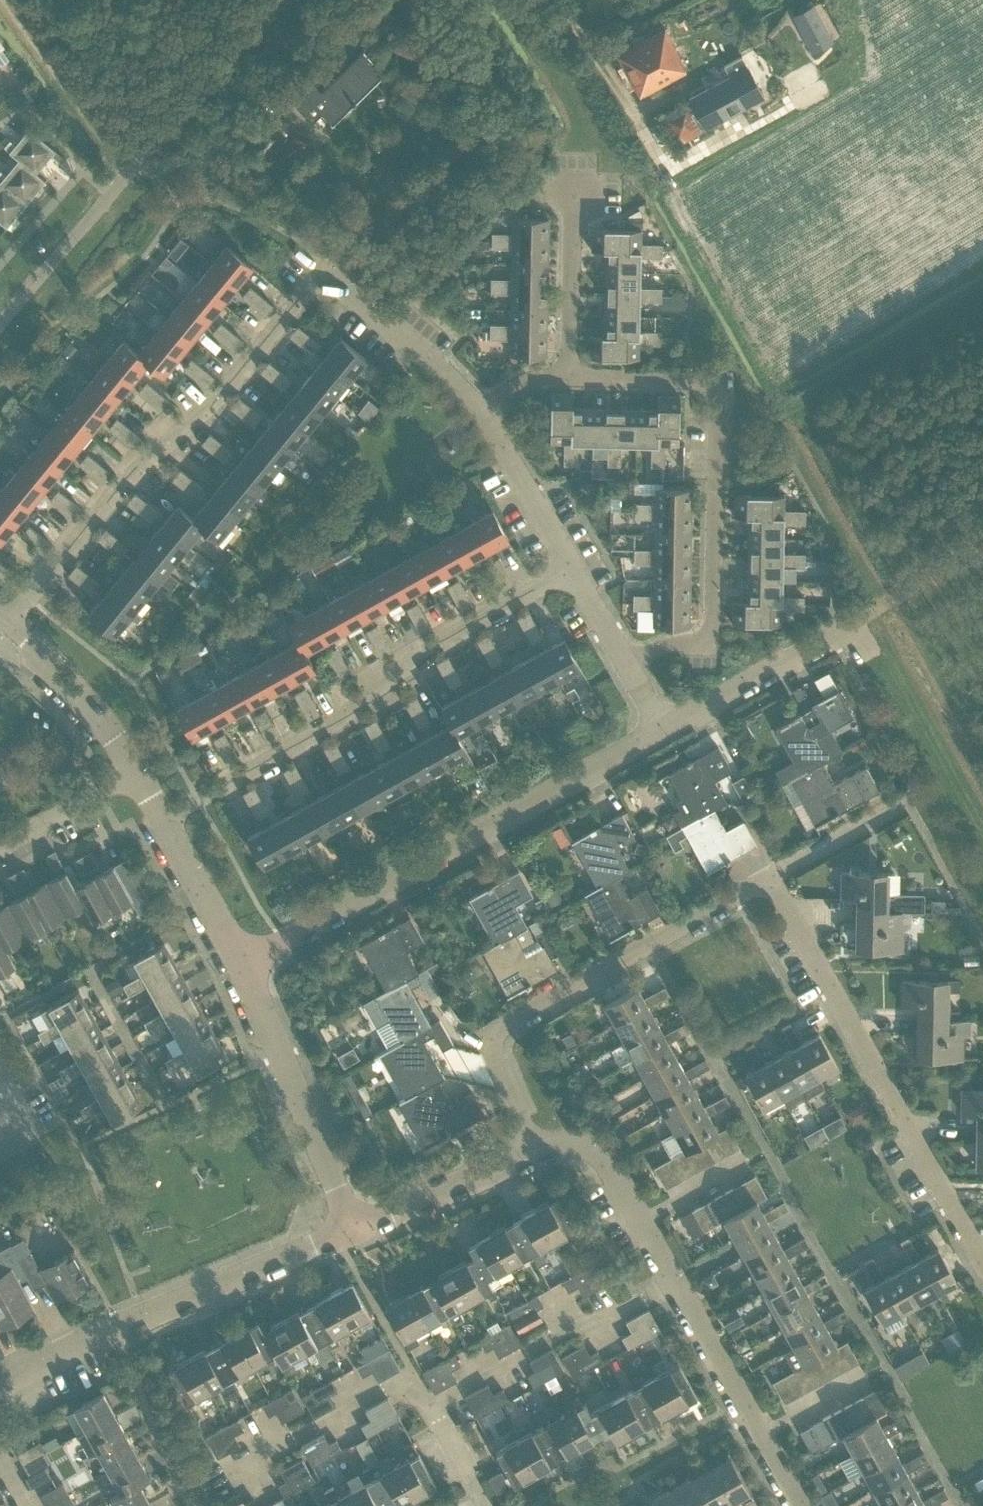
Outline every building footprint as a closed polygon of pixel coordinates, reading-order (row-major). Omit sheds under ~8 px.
[(341,6),(349,17),(363,6),(358,0),(348,0),(341,6)] [(640,96),(688,69),(665,27),(617,54),(640,96)] [(0,51),(0,63),(8,58),(3,49),(0,51)] [(309,79),(289,98),(311,121),(313,122),(322,113),(332,123),(384,73),(363,51),(322,92),(309,79)] [(729,75),(688,97),(705,128),(764,97),(743,56),(724,66),(729,75)] [(10,140),(4,147),(10,151),(9,152),(18,160),(35,174),(55,151),(28,129),(15,145),(10,140)] [(0,171),(0,182),(26,204),(44,182),(35,174),(18,160),(6,175),(0,170),(0,171)] [(7,228),(26,204),(0,182),(0,222),(7,228)] [(492,233),(492,240),(548,241),(549,218),(513,217),(513,233),(492,233)] [(592,250),(606,251),(606,249),(662,250),(663,244),(641,243),(641,229),(592,228),(592,250)] [(548,264),(548,241),(492,240),(492,247),(513,248),(512,263),(548,264)] [(227,245),(212,263),(237,284),(252,265),(227,245)] [(606,249),(606,251),(606,271),(641,272),(641,256),(662,257),(662,250),(606,249)] [(172,250),(168,255),(175,261),(179,255),(172,250)] [(222,301),(237,284),(212,263),(197,281),(222,301)] [(491,278),(491,286),(547,287),(548,264),(512,263),(512,279),(491,278)] [(606,271),(605,293),(661,294),(661,288),(640,287),(641,272),(606,271)] [(207,319),(222,301),(197,281),(182,299),(207,319)] [(547,310),(547,287),(491,286),(491,293),(512,293),(511,309),(547,310)] [(262,296),(251,287),(242,297),(254,306),(262,296)] [(661,294),(605,293),(605,315),(640,316),(640,300),(661,301),(661,294)] [(266,316),(274,305),(262,296),(254,306),(266,316)] [(685,298),(670,297),(670,310),(685,310),(685,298)] [(182,299),(168,317),(193,337),(207,319),(182,299)] [(490,324),(490,331),(546,332),(547,310),(511,309),(511,324),(490,324)] [(605,315),(604,336),(604,337),(660,338),(660,332),(639,331),(640,316),(605,315)] [(178,356),(193,337),(168,317),(153,335),(178,356)] [(233,332),(221,323),(213,333),(224,342),(233,332)] [(310,335),(298,326),(290,336),(301,345),(310,335)] [(546,332),(490,331),(490,339),(511,339),(510,355),(546,356),(546,332)] [(236,352),(244,341),(233,332),(224,342),(236,352)] [(153,335),(139,352),(148,360),(147,361),(163,374),(178,356),(153,335)] [(310,335),(301,345),(313,355),(321,344),(310,335)] [(660,338),(604,337),(604,336),(590,335),(590,357),(639,358),(639,344),(660,345),(660,338)] [(341,338),(325,357),(350,377),(365,358),(341,338)] [(148,360),(139,352),(123,340),(108,359),(132,379),(147,361),(148,360)] [(70,343),(63,353),(71,360),(79,350),(70,343)] [(325,357),(311,374),(336,395),(350,377),(325,357)] [(118,397),(132,379),(108,359),(93,377),(118,397)] [(195,378),(203,368),(192,359),(183,369),(195,378)] [(280,371),(269,362),(269,361),(260,372),(272,381),(280,371)] [(203,368),(195,378),(206,388),(215,377),(203,368)] [(284,390),(292,380),(280,371),(272,381),(284,390)] [(311,374),(296,392),(321,413),(336,395),(311,374)] [(93,377),(78,395),(103,415),(118,397),(93,377)] [(158,391),(147,382),(138,392),(150,402),(158,391)] [(158,391),(150,402),(161,411),(170,401),(158,391)] [(306,430),(321,413),(296,392),(281,410),(306,430)] [(570,465),(571,408),(572,408),(573,394),(551,393),(550,443),(564,443),(564,465),(570,465)] [(78,395),(64,413),(89,433),(103,415),(78,395)] [(658,396),(658,410),(659,410),(658,466),(664,467),(665,445),(679,445),(680,396),(658,396)] [(251,406),(240,397),(239,397),(230,407),(242,417),(251,406)] [(254,426),(262,415),(251,406),(242,417),(254,426)] [(593,409),(572,408),(571,408),(570,465),(577,465),(577,443),(593,444),(593,409)] [(367,409),(362,415),(367,420),(373,413),(367,409)] [(607,465),(614,466),(615,409),(593,409),(593,444),(608,444),(607,465)] [(615,409),(614,466),(621,466),(621,444),(636,445),(637,410),(615,409)] [(291,448),(306,430),(281,410),(267,428),(291,448)] [(659,410),(658,410),(637,410),(636,445),(652,445),(651,466),(658,466),(659,410)] [(64,413),(49,431),(74,451),(89,433),(64,413)] [(129,427),(117,418),(109,428),(120,438),(129,427)] [(349,425),(343,431),(353,439),(359,433),(349,425)] [(132,447),(140,437),(129,427),(120,438),(132,447)] [(267,428),(252,446),(277,466),(291,448),(267,428)] [(59,469),(74,451),(49,431),(35,448),(59,469)] [(221,443),(210,433),(202,444),(213,453),(221,443)] [(225,462),(233,452),(221,443),(213,453),(225,462)] [(262,484),(277,466),(252,446),(237,464),(262,484)] [(45,487),(59,469),(35,448),(20,466),(45,487)] [(91,473),(99,463),(88,454),(80,464),(91,473)] [(320,461),(316,467),(323,472),(327,467),(320,461)] [(99,463),(91,473),(102,483),(111,473),(99,463)] [(247,502),(262,484),(237,464),(222,482),(247,502)] [(20,466),(5,484),(30,505),(45,487),(20,466)] [(184,489),(192,479),(181,469),(172,479),(184,489)] [(204,488),(192,479),(184,489),(195,498),(204,488)] [(222,482),(207,499),(232,520),(247,502),(222,482)] [(0,491),(0,510),(15,523),(30,505),(5,484),(0,491)] [(635,503),(635,511),(692,512),(692,488),(656,488),(656,504),(635,503)] [(62,509),(70,499),(59,490),(51,500),(62,509)] [(139,512),(146,502),(133,493),(127,501),(139,512)] [(735,495),(735,516),(749,517),(749,516),(806,517),(806,510),(784,510),(784,496),(735,495)] [(70,499),(62,509),(73,518),(81,509),(70,499)] [(217,538),(232,520),(207,499),(193,517),(203,525),(203,526),(217,538)] [(158,511),(146,502),(139,512),(151,522),(158,511)] [(179,504),(163,524),(188,544),(203,526),(203,525),(193,517),(179,504)] [(15,523),(0,510),(0,540),(0,541),(15,523)] [(493,511),(472,522),(487,550),(508,538),(493,511)] [(692,512),(635,511),(635,518),(656,518),(655,534),(691,535),(692,512)] [(805,524),(806,517),(749,516),(749,517),(749,538),(783,538),(784,523),(805,524)] [(467,561),(487,550),(472,522),(452,533),(467,561)] [(163,524),(148,542),(173,562),(188,544),(163,524)] [(41,535),(29,525),(21,536),(32,545),(41,535)] [(117,538),(106,529),(98,539),(109,548),(117,538)] [(447,572),(467,561),(452,533),(440,540),(436,532),(427,536),(447,572)] [(634,549),(634,556),(690,558),(691,535),(655,534),(655,549),(634,549)] [(41,535),(32,545),(44,555),(52,545),(41,535)] [(422,550),(411,556),(427,584),(447,572),(427,536),(417,542),(422,550)] [(117,538),(109,548),(121,557),(129,548),(117,538)] [(364,538),(354,543),(360,555),(370,549),(364,538)] [(749,538),(748,559),(804,560),(804,554),(783,553),(783,538),(749,538)] [(148,542),(133,560),(158,580),(173,562),(148,542)] [(348,547),(335,555),(342,566),(355,559),(348,547)] [(411,556),(391,567),(406,595),(427,584),(411,556)] [(690,558),(634,556),(634,563),(655,564),(654,579),(690,580),(690,558)] [(506,571),(499,558),(488,564),(495,577),(506,571)] [(748,559),(748,581),(783,582),(796,582),(796,567),(804,567),(804,560),(748,559)] [(133,560),(118,577),(143,598),(158,580),(133,560)] [(321,563),(311,569),(317,579),(327,573),(321,563)] [(88,574),(77,564),(68,575),(80,584),(88,574)] [(391,567),(371,578),(386,606),(406,595),(391,567)] [(506,571),(495,577),(502,590),(513,584),(506,571)] [(92,594),(100,584),(88,574),(80,584),(92,594)] [(118,577),(104,595),(128,616),(143,598),(118,577)] [(300,577),(294,581),(300,591),(306,587),(300,577)] [(371,578),(350,590),(366,617),(386,606),(371,578)] [(689,603),(690,580),(654,579),(654,595),(633,594),(633,602),(689,603)] [(466,593),(459,580),(448,587),(455,599),(466,593)] [(748,581),(747,602),(747,603),(803,604),(804,597),(782,597),(783,582),(748,581)] [(196,586),(191,592),(198,597),(203,591),(196,586)] [(346,629),(366,617),(350,590),(330,601),(346,629)] [(466,593),(455,599),(461,612),(472,606),(466,593)] [(114,634),(128,616),(104,595),(89,613),(114,634)] [(325,640),(346,629),(330,601),(310,612),(325,640)] [(653,626),(689,626),(689,603),(633,602),(633,609),(654,609),(653,626)] [(803,604),(747,603),(747,602),(733,602),(733,624),(782,624),(782,611),(803,612),(803,604)] [(425,616),(418,603),(406,609),(414,622),(425,616)] [(276,609),(270,612),(275,622),(281,619),(276,609)] [(536,624),(529,611),(518,618),(525,631),(536,624)] [(289,624),(298,641),(304,652),(305,651),(325,640),(310,612),(289,624)] [(425,616),(414,622),(421,634),(432,629),(425,616)] [(164,618),(156,627),(166,635),(173,626),(164,618)] [(543,637),(536,624),(525,631),(532,644),(543,637)] [(384,638),(377,625),(366,631),(373,644),(384,638)] [(243,626),(238,629),(243,639),(249,636),(243,626)] [(496,647),(489,634),(477,641),(484,654),(496,647)] [(384,638),(373,644),(380,657),(391,651),(384,638)] [(564,638),(543,650),(558,677),(559,677),(579,666),(564,638)] [(305,651),(304,652),(298,641),(278,652),(294,680),(315,669),(305,651)] [(496,647),(484,654),(492,666),(503,660),(496,647)] [(344,661),(337,648),(325,654),(333,667),(344,661)] [(558,677),(543,650),(522,661),(538,689),(549,682),(555,692),(564,687),(559,677),(558,677)] [(273,691),(294,680),(278,652),(258,663),(273,691)] [(455,669),(448,657),(437,663),(444,676),(455,669)] [(344,661),(333,667),(340,680),(351,673),(344,661)] [(522,661),(502,672),(517,700),(538,689),(522,661)] [(258,663),(238,674),(253,703),(273,691),(258,663)] [(455,669),(444,676),(451,689),(462,682),(455,669)] [(502,672),(482,683),(497,711),(517,700),(502,672)] [(238,674),(217,686),(233,714),(253,703),(238,674)] [(482,683),(461,695),(477,722),(478,722),(497,711),(482,683)] [(213,725),(233,714),(217,686),(197,697),(213,725)] [(313,701),(305,688),(295,694),(302,707),(313,701)] [(574,688),(568,691),(574,702),(580,699),(574,688)] [(788,721),(776,727),(788,748),(794,758),(776,768),(784,783),(789,780),(802,773),(822,762),(823,763),(835,756),(822,734),(852,717),(836,689),(811,703),(813,707),(788,721)] [(477,722),(461,695),(440,706),(444,714),(447,719),(450,724),(456,734),(456,733),(467,727),(473,737),(482,732),(478,722),(477,722)] [(192,736),(213,725),(197,697),(177,708),(192,736)] [(424,710),(417,697),(405,703),(412,716),(424,710)] [(313,701),(302,707),(309,720),(320,714),(313,701)] [(272,723),(265,710),(254,717),(261,730),(272,723)] [(424,710),(412,716),(419,729),(431,723),(424,710)] [(444,714),(439,717),(441,722),(447,719),(444,714)] [(755,732),(746,718),(739,722),(748,736),(755,732)] [(383,732),(377,719),(376,719),(364,726),(372,738),(383,732)] [(272,723),(261,730),(268,743),(279,736),(272,723)] [(450,724),(430,735),(446,763),(467,752),(456,733),(456,734),(450,724)] [(383,732),(372,738),(379,750),(390,744),(383,732)] [(232,746),(224,733),(213,739),(220,752),(232,746)] [(426,774),(446,763),(430,735),(410,746),(426,774)] [(342,755),(335,741),(323,748),(331,761),(342,755)] [(239,759),(232,746),(220,752),(227,765),(239,759)] [(405,786),(426,774),(410,746),(390,758),(405,786)] [(679,809),(673,812),(681,827),(714,808),(714,810),(727,803),(714,780),(731,770),(718,746),(668,774),(681,798),(675,802),(679,809)] [(342,755),(331,761),(339,774),(349,768),(342,755)] [(390,758),(370,769),(385,797),(405,786),(390,758)] [(802,773),(789,780),(815,826),(865,798),(879,791),(865,766),(851,774),(834,784),(823,763),(822,762),(802,773)] [(302,777),(295,764),(283,771),(291,784),(302,777)] [(12,785),(2,769),(0,765),(0,792),(12,785)] [(328,768),(319,772),(323,780),(331,776),(328,768)] [(370,769),(349,780),(364,808),(385,797),(370,769)] [(743,776),(733,782),(748,808),(758,802),(743,776)] [(302,777),(291,784),(298,796),(309,790),(302,777)] [(349,780),(329,791),(344,819),(364,808),(349,780)] [(262,800),(254,787),(243,793),(250,806),(262,800)] [(344,819),(329,791),(309,803),(324,831),(344,819)] [(269,813),(262,800),(250,806),(257,819),(269,813)] [(309,803),(288,814),(304,842),(324,831),(309,803)] [(681,827),(665,836),(674,851),(683,846),(679,839),(686,835),(707,873),(757,845),(743,821),(726,830),(714,810),(714,808),(694,820),(681,827)] [(288,814),(268,825),(283,853),(304,842),(288,814)] [(571,842),(596,886),(617,875),(618,876),(629,870),(617,848),(634,838),(621,814),(571,842)] [(679,824),(673,814),(664,819),(669,829),(679,824)] [(263,864),(283,853),(268,825),(247,836),(263,864)] [(646,844),(637,841),(634,850),(643,853),(646,844)] [(55,850),(46,854),(54,868),(62,863),(55,850)] [(99,864),(91,850),(82,855),(90,868),(99,864)] [(90,868),(82,855),(74,859),(82,873),(90,868)] [(126,858),(101,872),(118,905),(131,898),(138,912),(152,904),(126,858)] [(31,881),(24,867),(15,872),(23,885),(31,881)] [(84,903),(75,886),(67,870),(47,881),(65,914),(83,904),(84,903)] [(469,898),(494,943),(515,933),(527,926),(515,904),(533,895),(519,870),(469,898)] [(23,885),(15,872),(7,876),(15,890),(23,885)] [(92,919),(118,905),(101,872),(75,886),(84,903),(83,904),(92,919)] [(860,897),(860,911),(884,911),(910,911),(923,911),(923,895),(887,894),(887,873),(842,872),(842,897),(860,897)] [(584,893),(596,915),(610,940),(660,912),(646,887),(629,897),(618,876),(617,875),(596,886),(584,893)] [(28,892),(40,915),(45,925),(65,914),(47,881),(28,892)] [(45,925),(40,915),(28,892),(8,902),(26,935),(45,925)] [(945,898),(932,898),(932,909),(945,909),(945,898)] [(6,946),(26,935),(8,902),(0,906),(0,934),(6,946)] [(910,911),(884,911),(860,911),(860,924),(856,924),(856,949),(901,950),(902,927),(910,928),(910,911)] [(411,917),(360,945),(385,990),(419,972),(407,950),(424,941),(411,917)] [(553,961),(561,957),(540,919),(529,925),(541,946),(540,947),(528,926),(527,926),(515,933),(494,943),(482,950),(508,996),(558,969),(553,961)] [(15,962),(6,946),(0,934),(0,970),(15,962)] [(173,962),(162,942),(131,959),(140,974),(142,979),(173,962)] [(438,961),(427,967),(433,978),(444,972),(438,961)] [(142,979),(140,974),(131,979),(136,990),(145,985),(153,998),(184,981),(173,962),(142,979)] [(386,990),(361,1004),(374,1027),(386,1021),(399,1043),(432,1024),(411,987),(421,982),(430,997),(441,991),(433,978),(427,967),(419,972),(386,990)] [(136,990),(131,979),(121,984),(127,994),(136,990)] [(919,1006),(919,1019),(943,1019),(944,1013),(944,1006),(946,1006),(947,981),(902,980),(901,1005),(919,1006)] [(194,1000),(184,981),(153,998),(160,1012),(163,1017),(194,1000)] [(669,994),(665,986),(657,990),(662,999),(669,994)] [(637,987),(605,1005),(614,1022),(647,1004),(654,1003),(650,994),(644,998),(637,987)] [(87,1010),(75,989),(46,1006),(54,1021),(57,1026),(87,1010)] [(662,999),(657,990),(650,994),(654,1003),(662,999)] [(205,1019),(194,1000),(163,1017),(160,1012),(151,1017),(157,1028),(166,1023),(173,1037),(205,1019)] [(657,1023),(647,1004),(614,1022),(624,1040),(657,1023)] [(57,1026),(54,1021),(45,1026),(51,1037),(60,1031),(67,1045),(97,1029),(87,1010),(57,1026)] [(157,1028),(151,1017),(142,1022),(148,1033),(157,1028)] [(215,1038),(205,1019),(173,1037),(181,1051),(184,1055),(215,1038)] [(960,1020),(943,1020),(943,1019),(919,1019),(919,1032),(917,1032),(916,1057),(961,1058),(962,1036),(970,1036),(970,1020),(960,1020)] [(399,1043),(386,1050),(411,1095),(432,1084),(436,1082),(439,1080),(445,1077),(454,1071),(443,1050),(454,1044),(440,1020),(432,1024),(399,1043)] [(689,1030),(685,1022),(677,1026),(682,1035),(689,1030)] [(793,1029),(789,1022),(781,1027),(784,1033),(793,1029)] [(657,1023),(624,1040),(634,1059),(667,1041),(668,1042),(674,1039),(670,1031),(664,1034),(657,1023)] [(51,1037),(45,1026),(36,1031),(41,1042),(51,1037)] [(682,1035),(677,1026),(670,1031),(674,1039),(682,1035)] [(78,1064),(108,1048),(97,1029),(67,1045),(75,1059),(78,1064)] [(793,1029),(784,1033),(789,1041),(797,1037),(793,1029)] [(570,1030),(562,1035),(568,1045),(576,1040),(570,1030)] [(800,1043),(818,1076),(836,1066),(818,1033),(800,1043)] [(792,1048),(782,1053),(805,1096),(824,1086),(818,1076),(800,1043),(797,1037),(789,1041),(792,1048)] [(226,1058),(215,1038),(184,1055),(181,1051),(172,1056),(177,1065),(186,1060),(194,1075),(226,1058)] [(634,1059),(644,1077),(677,1059),(668,1042),(667,1041),(634,1059)] [(757,1049),(753,1042),(744,1047),(748,1054),(757,1049)] [(352,1046),(338,1054),(344,1064),(358,1056),(352,1046)] [(78,1064),(75,1059),(65,1064),(71,1075),(80,1070),(88,1084),(118,1067),(108,1048),(78,1064)] [(757,1049),(748,1054),(753,1061),(761,1057),(757,1049)] [(763,1064),(782,1097),(787,1106),(805,1096),(782,1053),(764,1063),(763,1064)] [(177,1065),(172,1056),(162,1061),(168,1071),(177,1065)] [(756,1068),(745,1074),(763,1107),(782,1097),(763,1064),(764,1063),(761,1057),(753,1061),(756,1068)] [(709,1067),(705,1058),(697,1063),(702,1071),(709,1067)] [(677,1059),(644,1077),(654,1095),(687,1077),(677,1059)] [(585,1062),(571,1070),(576,1079),(590,1071),(585,1062)] [(702,1071),(697,1063),(690,1067),(695,1075),(702,1071)] [(71,1075),(65,1064),(56,1069),(62,1080),(71,1075)] [(88,1084),(95,1097),(98,1103),(128,1086),(118,1067),(88,1084)] [(350,1073),(343,1077),(365,1116),(372,1112),(365,1101),(358,1087),(350,1073)] [(654,1095),(664,1113),(698,1095),(687,1077),(654,1095)] [(411,1095),(399,1102),(425,1148),(475,1120),(486,1115),(471,1089),(451,1101),(439,1080),(436,1082),(432,1084),(411,1095)] [(139,1105),(128,1086),(98,1103),(95,1097),(86,1103),(91,1113),(101,1108),(108,1122),(139,1105)] [(980,1128),(982,1128),(982,1089),(962,1089),(962,1114),(980,1114),(980,1128)] [(729,1103),(725,1094),(717,1099),(722,1107),(729,1103)] [(698,1095),(664,1113),(675,1131),(708,1114),(715,1111),(710,1103),(703,1106),(698,1095)] [(610,1096),(603,1100),(610,1112),(617,1108),(610,1096)] [(722,1107),(717,1099),(710,1103),(715,1111),(722,1107)] [(867,1099),(862,1102),(869,1113),(874,1111),(867,1099)] [(91,1113),(86,1103),(77,1108),(82,1118),(91,1113)] [(708,1114),(675,1131),(685,1150),(696,1144),(706,1138),(718,1132),(708,1114)] [(739,1147),(727,1126),(718,1132),(729,1153),(739,1147)] [(823,1126),(805,1136),(811,1147),(829,1137),(823,1126)] [(718,1132),(706,1138),(718,1159),(729,1153),(718,1132)] [(718,1159),(706,1138),(696,1144),(707,1165),(718,1159)] [(697,1171),(707,1165),(696,1144),(685,1150),(697,1171)] [(685,1150),(674,1155),(686,1177),(697,1171),(685,1150)] [(676,1183),(686,1177),(674,1155),(664,1161),(676,1183)] [(653,1167),(654,1169),(665,1188),(676,1183),(664,1161),(653,1167)] [(755,1175),(745,1181),(756,1202),(757,1202),(767,1196),(755,1175)] [(745,1208),(756,1202),(745,1181),(734,1187),(745,1208)] [(735,1214),(745,1208),(734,1187),(723,1193),(735,1214)] [(723,1193),(713,1199),(725,1220),(735,1214),(723,1193)] [(548,1201),(534,1208),(554,1243),(567,1235),(567,1234),(576,1229),(558,1197),(549,1202),(548,1201)] [(724,1220),(725,1220),(713,1199),(702,1205),(714,1226),(724,1220)] [(789,1209),(788,1208),(784,1201),(777,1205),(781,1213),(789,1209)] [(757,1202),(756,1202),(745,1208),(735,1214),(725,1220),(724,1220),(734,1238),(767,1220),(757,1202)] [(702,1205),(692,1211),(703,1232),(714,1226),(702,1205)] [(781,1213),(777,1205),(770,1209),(774,1217),(781,1213)] [(522,1217),(513,1222),(531,1253),(539,1249),(540,1250),(554,1243),(534,1208),(521,1215),(522,1217)] [(693,1238),(703,1232),(692,1211),(681,1217),(693,1238)] [(777,1238),(767,1220),(734,1238),(744,1256),(777,1238)] [(522,1258),(531,1253),(513,1222),(505,1226),(504,1225),(490,1232),(509,1267),(523,1260),(522,1258)] [(496,1274),(509,1267),(490,1232),(477,1240),(477,1241),(468,1246),(474,1257),(487,1278),(495,1273),(496,1274)] [(14,1252),(28,1276),(35,1290),(47,1283),(58,1303),(92,1283),(74,1250),(39,1269),(19,1233),(7,1239),(10,1245),(14,1252)] [(809,1245),(804,1237),(797,1241),(802,1249),(809,1245)] [(913,1244),(909,1237),(900,1241),(904,1249),(913,1244)] [(788,1256),(777,1238),(744,1256),(755,1275),(788,1256)] [(802,1249),(797,1241),(790,1245),(794,1253),(802,1249)] [(913,1244),(904,1249),(909,1256),(917,1251),(913,1244)] [(14,1252),(10,1245),(0,1250),(0,1276),(0,1322),(2,1326),(32,1309),(17,1282),(28,1276),(14,1252)] [(938,1248),(920,1258),(938,1291),(956,1281),(938,1248)] [(798,1274),(788,1257),(788,1256),(755,1275),(765,1293),(798,1274)] [(493,1289),(487,1278),(474,1257),(466,1262),(465,1260),(452,1267),(471,1303),(485,1296),(484,1294),(493,1289)] [(876,1264),(872,1257),(864,1261),(868,1269),(876,1264)] [(920,1258),(901,1268),(920,1301),(938,1291),(920,1258)] [(585,1269),(590,1279),(577,1286),(583,1297),(606,1285),(594,1263),(585,1269)] [(868,1269),(872,1276),(880,1271),(876,1264),(868,1269)] [(454,1323),(463,1318),(459,1310),(471,1303),(452,1267),(438,1275),(439,1277),(430,1282),(448,1314),(449,1313),(454,1323)] [(901,1312),(920,1301),(901,1268),(884,1278),(883,1279),(901,1312)] [(590,1279),(585,1269),(562,1281),(568,1291),(577,1286),(590,1279)] [(876,1283),(865,1289),(883,1322),(889,1332),(907,1322),(901,1312),(883,1279),(884,1278),(881,1271),(872,1276),(876,1283)] [(829,1282),(825,1273),(817,1278),(822,1286),(829,1282)] [(808,1293),(798,1274),(765,1293),(775,1311),(808,1293)] [(822,1286),(817,1278),(810,1282),(814,1290),(822,1286)] [(343,1287),(342,1286),(329,1293),(348,1329),(361,1322),(363,1326),(373,1321),(370,1315),(352,1282),(343,1287)] [(439,1318),(448,1314),(430,1282),(421,1287),(420,1285),(407,1292),(427,1328),(440,1320),(439,1318)] [(409,1348),(419,1342),(415,1334),(427,1328),(407,1292),(394,1299),(395,1301),(386,1306),(404,1338),(409,1348)] [(316,1302),(308,1307),(326,1339),(330,1348),(339,1343),(335,1336),(348,1329),(329,1293),(315,1300),(316,1302)] [(808,1293),(775,1311),(785,1329),(818,1311),(808,1293)] [(537,1295),(516,1307),(521,1317),(535,1310),(543,1305),(537,1295)] [(298,1310),(285,1317),(304,1353),(318,1346),(317,1344),(326,1339),(308,1307),(299,1312),(298,1310)] [(535,1310),(521,1317),(516,1307),(508,1311),(520,1332),(541,1321),(535,1310)] [(737,1308),(723,1316),(729,1328),(743,1320),(737,1308)] [(626,1322),(632,1333),(645,1326),(651,1336),(661,1331),(649,1310),(626,1322)] [(849,1318),(845,1310),(837,1314),(842,1322),(849,1318)] [(785,1329),(795,1347),(828,1329),(818,1311),(785,1329)] [(842,1322),(837,1314),(830,1318),(835,1326),(842,1322)] [(274,1354),(280,1365),(281,1364),(287,1375),(296,1370),(291,1360),(304,1353),(285,1317),(271,1325),(272,1327),(264,1331),(274,1354)] [(248,1324),(234,1332),(254,1367),(267,1360),(267,1358),(274,1354),(264,1331),(258,1320),(248,1326),(248,1324)] [(501,1329),(507,1340),(493,1347),(498,1357),(520,1345),(508,1325),(501,1329)] [(632,1333),(622,1339),(628,1349),(651,1336),(645,1326),(632,1333)] [(507,1340),(501,1329),(478,1341),(484,1352),(493,1347),(507,1340)] [(826,1353),(836,1347),(838,1347),(828,1329),(795,1347),(784,1353),(794,1371),(805,1365),(816,1359),(826,1353)] [(222,1340),(213,1345),(231,1378),(240,1373),(241,1375),(254,1367),(234,1332),(221,1339),(222,1340)] [(741,1338),(737,1340),(742,1349),(750,1345),(747,1340),(741,1338)] [(381,1339),(361,1350),(366,1360),(379,1353),(387,1349),(381,1339)] [(847,1341),(838,1347),(836,1347),(848,1368),(859,1362),(847,1341)] [(204,1349),(190,1356),(210,1392),(220,1386),(225,1395),(236,1389),(230,1379),(231,1378),(213,1345),(205,1350),(204,1349)] [(582,1375),(576,1364),(590,1356),(584,1345),(562,1357),(574,1379),(582,1375)] [(848,1368),(836,1347),(826,1353),(838,1374),(848,1368)] [(387,1349),(379,1353),(385,1364),(372,1371),(378,1382),(400,1369),(388,1348),(387,1349)] [(530,1362),(535,1372),(550,1364),(555,1374),(563,1370),(552,1350),(530,1362)] [(923,1351),(894,1367),(901,1378),(929,1363),(923,1351)] [(597,1352),(590,1356),(576,1364),(582,1375),(603,1363),(597,1352)] [(385,1364),(379,1353),(366,1360),(355,1366),(362,1377),(372,1371),(385,1364)] [(826,1353),(816,1359),(827,1380),(838,1374),(826,1353)] [(460,1365),(454,1354),(432,1367),(438,1377),(451,1370),(460,1365)] [(196,1398),(197,1399),(210,1392),(190,1356),(177,1364),(177,1365),(169,1370),(187,1403),(196,1398)] [(817,1386),(827,1380),(816,1359),(805,1365),(817,1386)] [(535,1372),(527,1376),(533,1387),(555,1374),(550,1364),(535,1372)] [(670,1370),(669,1369),(656,1376),(675,1411),(689,1403),(688,1401),(697,1396),(679,1365),(670,1370)] [(817,1386),(805,1365),(794,1371),(806,1392),(817,1386)] [(456,1380),(451,1370),(438,1377),(432,1367),(422,1372),(434,1393),(456,1380)] [(794,1371),(784,1377),(796,1398),(806,1392),(794,1371)] [(661,1418),(675,1411),(656,1376),(643,1384),(637,1374),(629,1379),(634,1390),(652,1421),(660,1416),(661,1418)] [(773,1383),(774,1384),(785,1404),(796,1398),(784,1377),(773,1383)] [(315,1403),(330,1394),(337,1390),(331,1379),(309,1392),(315,1403)] [(477,1418),(486,1413),(480,1402),(493,1395),(487,1385),(466,1397),(477,1418)] [(285,1393),(290,1403),(275,1411),(282,1422),(304,1409),(293,1389),(285,1393)] [(503,1390),(493,1395),(480,1402),(486,1413),(509,1400),(503,1390)] [(643,1426),(652,1421),(634,1390),(626,1394),(625,1393),(611,1401),(630,1435),(644,1428),(643,1426)] [(874,1390),(864,1396),(875,1417),(876,1417),(886,1411),(874,1390)] [(102,1392),(72,1409),(84,1430),(114,1413),(102,1392)] [(330,1394),(315,1403),(309,1392),(301,1396),(313,1417),(336,1405),(330,1394)] [(290,1403),(285,1393),(263,1406),(268,1415),(275,1411),(290,1403)] [(574,1407),(561,1414),(581,1449),(595,1441),(594,1440),(602,1435),(590,1414),(585,1403),(584,1404),(579,1396),(570,1401),(574,1407)] [(864,1396),(853,1402),(865,1423),(875,1417),(864,1396)] [(371,1420),(384,1413),(390,1424),(399,1419),(388,1398),(365,1410),(371,1420)] [(617,1443),(630,1435),(611,1401),(598,1408),(598,1410),(590,1414),(602,1435),(608,1446),(616,1441),(617,1443)] [(853,1402),(843,1408),(854,1429),(865,1423),(853,1402)] [(844,1435),(854,1429),(843,1408),(832,1414),(844,1435)] [(127,1436),(114,1413),(84,1430),(85,1431),(77,1435),(89,1455),(96,1451),(97,1453),(127,1436)] [(368,1436),(390,1424),(384,1413),(371,1420),(362,1425),(368,1436)] [(549,1423),(540,1428),(558,1459),(566,1455),(567,1456),(581,1449),(561,1414),(548,1421),(549,1423)] [(833,1441),(843,1435),(844,1435),(832,1414),(822,1420),(833,1441)] [(908,1424),(903,1416),(896,1420),(901,1428),(908,1424)] [(854,1453),(886,1435),(893,1431),(889,1424),(882,1428),(876,1417),(875,1417),(865,1423),(854,1429),(844,1435),(843,1435),(854,1453)] [(221,1441),(233,1434),(243,1429),(238,1419),(215,1432),(221,1441)] [(811,1425),(823,1447),(833,1441),(822,1420),(811,1425)] [(901,1428),(896,1420),(889,1424),(893,1431),(893,1432),(901,1428)] [(812,1453),(823,1447),(811,1425),(800,1431),(812,1453)] [(532,1433),(531,1431),(518,1438),(537,1473),(551,1465),(550,1464),(558,1459),(540,1428),(532,1433)] [(239,1445),(233,1434),(221,1441),(215,1432),(206,1437),(218,1457),(239,1445)] [(313,1466),(321,1462),(315,1451),(329,1444),(323,1433),(301,1445),(313,1466)] [(854,1453),(864,1471),(897,1453),(886,1435),(854,1453)] [(41,1444),(45,1451),(59,1444),(55,1436),(41,1444)] [(138,1457),(127,1436),(97,1453),(108,1473),(138,1457)] [(523,1481),(537,1473),(518,1438),(504,1446),(505,1447),(496,1452),(513,1484),(522,1479),(523,1481)] [(321,1462),(343,1450),(337,1439),(329,1444),(315,1451),(321,1462)] [(368,1468),(389,1505),(398,1505),(400,1505),(402,1505),(414,1500),(395,1464),(382,1471),(378,1462),(365,1439),(355,1444),(368,1468)] [(17,1454),(23,1464),(44,1452),(39,1442),(17,1454)] [(402,1449),(407,1458),(395,1464),(414,1500),(428,1492),(427,1490),(436,1485),(419,1453),(413,1443),(402,1449)] [(50,1462),(44,1452),(23,1464),(29,1474),(25,1477),(31,1488),(52,1476),(46,1464),(50,1462)] [(928,1460),(924,1452),(916,1456),(921,1464),(928,1460)] [(897,1453),(864,1471),(874,1490),(907,1471),(897,1453)] [(710,1467),(730,1502),(740,1497),(745,1505),(758,1505),(730,1456),(710,1467)] [(921,1464),(916,1456),(909,1460),(913,1468),(921,1464)] [(108,1473),(120,1493),(138,1483),(150,1477),(138,1457),(108,1473)] [(281,1470),(286,1481),(300,1473),(306,1484),(314,1479),(303,1458),(281,1470)] [(730,1502),(710,1467),(691,1477),(707,1505),(732,1505),(730,1502)] [(364,1481),(350,1489),(360,1505),(389,1505),(368,1468),(363,1471),(362,1478),(364,1481)] [(501,1470),(488,1478),(496,1493),(509,1485),(501,1470)] [(907,1471),(874,1490),(883,1505),(887,1505),(917,1489),(907,1471)] [(300,1473),(286,1481),(279,1485),(285,1496),(306,1484),(300,1473)] [(691,1477),(672,1488),(682,1505),(707,1505),(691,1477)] [(111,1505),(145,1505),(149,1504),(138,1483),(120,1493),(108,1499),(111,1505)] [(41,1496),(46,1505),(48,1505),(68,1495),(62,1484),(41,1496)] [(821,1485),(816,1488),(819,1495),(828,1490),(826,1486),(821,1485)] [(350,1489),(338,1496),(333,1487),(324,1492),(329,1503),(331,1505),(360,1505),(350,1489)] [(672,1488),(650,1500),(654,1505),(682,1505),(672,1488)] [(948,1496),(944,1488),(936,1492),(941,1501),(948,1496)] [(819,1496),(821,1500),(822,1503),(824,1505),(841,1505),(831,1489),(819,1496)] [(887,1505),(926,1505),(917,1489),(887,1505)] [(941,1501),(936,1492),(929,1496),(933,1505),(941,1501)] [(238,1494),(216,1505),(241,1505),(244,1504),(238,1494)] [(68,1495),(48,1505),(72,1505),(74,1505),(68,1495)]
